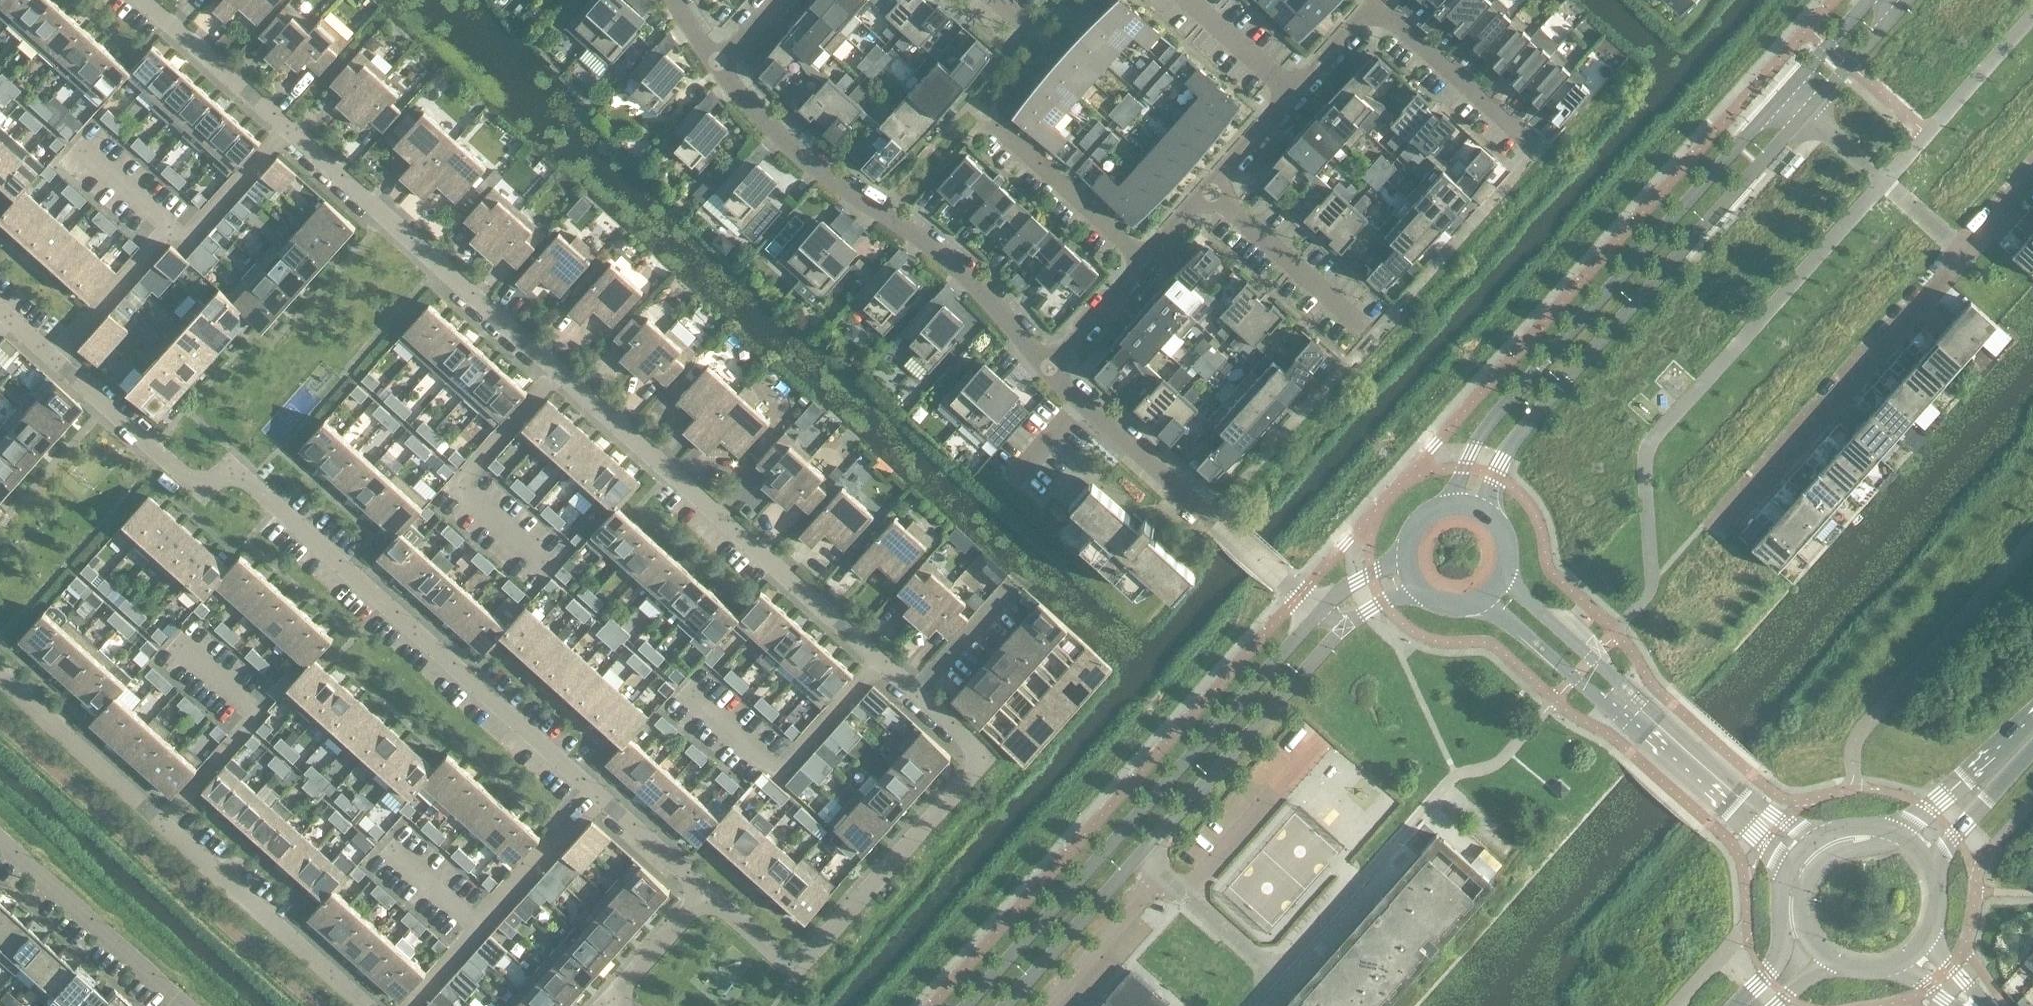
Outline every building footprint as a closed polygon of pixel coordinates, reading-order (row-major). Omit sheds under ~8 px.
[(0,3),(0,16),(9,24),(30,0),(3,0),(0,3)] [(9,24),(24,38),(55,2),(52,0),(30,0),(9,24)] [(214,8),(227,20),(240,5),(259,22),(279,0),(221,0),(214,8)] [(566,26),(588,46),(627,3),(624,0),(589,0),(566,26)] [(839,0),(818,0),(819,1),(815,5),(812,3),(811,4),(847,37),(848,36),(841,29),(855,14),(839,0)] [(855,14),(867,0),(839,0),(855,14)] [(890,10),(883,0),(872,0),(886,13),(886,14),(893,20),(901,27),(901,28),(926,0),(898,0),(890,10)] [(1129,5),(1123,0),(1114,0),(1105,9),(1133,33),(1132,34),(1146,47),(1159,32),(1134,10),(1133,11),(1127,6),(1129,5)] [(1287,0),(1262,0),(1259,3),(1274,16),(1272,18),(1282,27),(1286,23),(1291,28),(1290,30),(1300,39),(1315,25),(1287,0)] [(1321,0),(1287,0),(1315,25),(1330,8),(1321,0)] [(1439,5),(1434,11),(1442,17),(1447,12),(1446,12),(1457,0),(1433,0),(1439,5)] [(1447,12),(1459,23),(1454,28),(1461,35),(1466,30),(1466,29),(1490,3),(1492,1),(1490,0),(1457,0),(1446,12),(1447,12)] [(55,2),(24,38),(39,51),(70,16),(55,2)] [(288,2),(260,33),(273,46),(266,55),(279,67),(287,58),(286,57),(319,22),(318,21),(314,25),(288,2)] [(627,3),(588,46),(610,66),(640,33),(635,28),(644,17),(643,16),(639,21),(635,17),(638,13),(627,3)] [(1466,29),(1466,30),(1478,41),(1473,46),(1481,53),(1486,47),(1485,47),(1516,14),(1511,19),(1504,12),(1502,14),(1490,3),(1466,29)] [(847,37),(811,4),(802,14),(804,17),(800,21),(797,19),(796,20),(833,53),(847,37)] [(905,32),(913,39),(921,45),(921,44),(931,53),(936,57),(942,50),(924,41),(934,30),(936,32),(951,15),(938,4),(935,7),(931,4),(905,32)] [(1133,33),(1105,9),(1092,24),(1119,48),(1132,34),(1133,33)] [(1556,10),(1536,28),(1553,46),(1572,28),(1556,10)] [(1485,47),(1486,47),(1498,58),(1493,64),(1501,70),(1506,65),(1505,65),(1531,37),(1524,30),(1528,25),(1516,14),(1485,47)] [(70,16),(39,51),(54,65),(85,30),(70,16)] [(833,53),(796,20),(787,31),(790,33),(786,38),(783,36),(782,37),(814,65),(818,69),(819,68),(812,62),(825,47),(832,53),(833,53)] [(901,27),(893,20),(883,31),(891,38),(901,27)] [(286,57),(287,58),(300,69),(307,60),(321,72),(338,53),(329,44),(336,37),(319,22),(286,57)] [(1119,48),(1092,24),(1078,39),(1106,64),(1119,48)] [(85,30),(54,65),(70,78),(101,43),(85,30)] [(913,39),(905,32),(896,43),(903,50),(913,39)] [(764,69),(761,73),(773,84),(788,68),(787,66),(796,55),(807,72),(814,65),(782,37),(760,65),(764,69)] [(1505,65),(1506,65),(1518,76),(1513,81),(1520,88),(1525,83),(1525,82),(1550,54),(1543,48),(1541,49),(1529,38),(1531,37),(1505,65)] [(963,56),(954,67),(942,50),(936,57),(967,86),(990,57),(986,53),(989,49),(976,38),(961,55),(963,56)] [(1106,64),(1078,39),(1064,54),(1092,79),(1106,64)] [(85,92),(116,57),(101,43),(70,79),(85,92)] [(875,61),(884,50),(877,43),(867,54),(875,61)] [(1171,43),(1158,58),(1164,63),(1177,48),(1171,43)] [(153,45),(131,70),(131,71),(129,74),(144,87),(169,59),(153,45)] [(655,45),(631,73),(641,82),(634,90),(659,113),(677,93),(670,86),(685,69),(684,68),(682,70),(671,60),(669,62),(664,58),(668,54),(667,53),(663,57),(654,49),(656,46),(655,45)] [(359,50),(332,82),(345,94),(337,103),(350,114),(386,74),(359,50)] [(883,68),(892,57),(884,50),(875,61),(883,68)] [(1169,67),(1175,72),(1188,58),(1182,52),(1169,67)] [(967,86),(936,57),(931,53),(931,54),(938,61),(924,76),(953,102),(962,92),(960,89),(964,85),(966,87),(967,86)] [(865,72),(875,61),(867,54),(857,65),(865,72)] [(1092,79),(1064,54),(1051,69),(1078,94),(1092,79)] [(1525,82),(1525,83),(1537,93),(1532,99),(1540,106),(1545,100),(1575,67),(1575,66),(1570,72),(1563,65),(1561,67),(1549,56),(1550,54),(1525,82)] [(116,57),(85,92),(100,106),(129,74),(131,71),(131,70),(116,57)] [(1371,57),(1345,83),(1374,108),(1377,111),(1383,103),(1365,94),(1380,77),(1382,79),(1392,68),(1379,57),(1376,61),(1371,57)] [(169,59),(144,87),(159,100),(152,108),(153,108),(184,73),(169,59)] [(1151,77),(1161,67),(1153,59),(1143,70),(1151,77)] [(883,68),(875,61),(865,72),(873,79),(883,68)] [(814,91),(799,108),(811,119),(815,115),(819,119),(844,91),(836,84),(829,77),(828,78),(818,69),(814,65),(807,72),(825,81),(816,92),(814,91)] [(1545,100),(1557,111),(1552,117),(1560,123),(1590,90),(1583,83),(1587,78),(1575,67),(1545,100)] [(1078,94),(1051,69),(1037,85),(1064,109),(1078,94)] [(1225,91),(1200,69),(1187,83),(1201,96),(1202,95),(1229,120),(1241,105),(1231,96),(1229,98),(1223,92),(1225,91)] [(1141,89),(1151,77),(1143,70),(1133,81),(1141,89)] [(1174,78),(1166,71),(1156,82),(1164,89),(1174,78)] [(2,72),(0,74),(0,86),(4,89),(5,90),(12,81),(2,72)] [(184,73),(153,108),(168,122),(199,87),(184,73)] [(836,84),(844,91),(854,79),(846,73),(836,84)] [(386,74),(350,114),(363,126),(371,117),(385,129),(402,110),(392,101),(399,94),(383,79),(387,75),(386,74)] [(953,102),(924,76),(909,92),(939,119),(948,108),(945,106),(950,101),(952,103),(953,102)] [(21,89),(12,81),(5,90),(12,97),(14,98),(21,89)] [(1154,100),(1164,89),(1156,82),(1146,93),(1154,100)] [(1374,108),(1345,83),(1335,93),(1338,95),(1334,100),(1331,98),(1367,131),(1367,130),(1360,124),(1374,108)] [(849,95),(857,102),(866,91),(859,84),(849,95)] [(1064,109),(1037,85),(1023,100),(1051,124),(1052,124),(1064,109)] [(199,87),(168,122),(169,122),(175,115),(189,128),(183,135),(215,100),(199,87)] [(12,97),(5,90),(4,89),(0,94),(0,101),(5,105),(12,97)] [(1126,110),(1136,99),(1128,91),(1118,102),(1126,110)] [(1404,110),(1394,120),(1383,103),(1377,111),(1391,124),(1391,125),(1398,131),(1406,138),(1431,110),(1427,106),(1430,103),(1417,91),(1402,108),(1404,110)] [(939,119),(909,92),(895,108),(924,135),(934,124),(931,121),(935,117),(938,119),(939,119)] [(47,104),(37,95),(29,103),(39,113),(47,104)] [(825,130),(837,142),(852,125),(851,123),(860,113),(871,130),(878,122),(873,118),(863,109),(864,108),(857,102),(849,95),(824,123),(828,127),(825,130)] [(1202,95),(1201,96),(1188,111),(1216,135),(1229,120),(1202,95)] [(1367,131),(1331,98),(1321,109),(1323,111),(1319,116),(1316,113),(1316,114),(1352,147),(1367,131)] [(1144,106),(1139,101),(1136,99),(1126,110),(1134,117),(1144,106)] [(215,100),(183,135),(198,149),(230,114),(215,100)] [(1051,124),(1023,100),(1012,115),(1022,124),(1024,122),(1029,127),(1028,129),(1053,151),(1066,136),(1052,124),(1051,124)] [(1116,121),(1126,110),(1118,102),(1108,114),(1116,121)] [(697,103),(671,132),(672,133),(674,131),(684,139),(675,149),(676,150),(677,148),(693,163),(692,164),(693,165),(694,164),(701,169),(699,172),(700,172),(722,148),(721,147),(719,149),(712,143),(727,127),(726,126),(725,127),(713,117),(711,120),(707,115),(710,112),(709,111),(706,115),(696,106),(698,104),(697,103)] [(56,113),(47,104),(39,113),(49,121),(56,113)] [(924,135),(895,108),(881,124),(874,118),(873,118),(878,122),(909,151),(919,140),(917,138),(921,133),(923,135),(924,135)] [(35,116),(26,109),(19,117),(27,125),(35,116)] [(117,117),(108,109),(100,118),(109,126),(117,117)] [(1124,128),(1134,117),(1126,110),(1116,121),(1124,128)] [(424,111),(395,144),(414,161),(401,176),(413,187),(456,139),(424,111)] [(1216,135),(1188,111),(1175,126),(1202,150),(1216,135)] [(230,114),(198,149),(199,150),(206,142),(220,154),(213,162),(214,163),(245,128),(230,114)] [(1352,147),(1316,114),(1306,125),(1309,127),(1305,132),(1302,130),(1301,131),(1331,157),(1345,141),(1352,148),(1352,147)] [(1410,142),(1418,149),(1425,156),(1426,155),(1437,165),(1441,168),(1447,161),(1429,151),(1444,135),(1446,136),(1455,125),(1443,114),(1440,118),(1435,114),(1410,142)] [(43,124),(35,116),(27,125),(35,132),(43,124)] [(126,126),(117,117),(109,126),(118,134),(126,126)] [(1097,138),(1107,127),(1098,120),(1088,131),(1097,138)] [(77,132),(67,122),(59,131),(70,140),(77,132)] [(883,176),(909,151),(878,122),(871,130),(889,139),(880,149),(878,148),(863,165),(875,176),(879,172),(883,176)] [(15,138),(0,125),(0,155),(15,138)] [(1202,150),(1175,126),(1161,141),(1188,166),(1202,150)] [(245,128),(214,163),(230,177),(261,142),(245,128)] [(1087,149),(1097,138),(1088,131),(1079,142),(1087,149)] [(1120,139),(1111,131),(1101,142),(1109,150),(1120,139)] [(1331,157),(1301,131),(1292,141),(1295,143),(1291,148),(1288,146),(1288,147),(1316,173),(1331,157)] [(1406,138),(1398,131),(1388,142),(1396,149),(1406,138)] [(147,145),(135,134),(128,142),(140,153),(147,145)] [(57,136),(50,145),(59,153),(66,144),(57,136)] [(15,138),(0,155),(0,183),(1,185),(30,152),(15,138)] [(487,167),(456,139),(413,187),(426,198),(439,183),(457,200),(487,167)] [(1188,166),(1161,141),(1147,156),(1175,181),(1188,166)] [(1100,161),(1109,150),(1101,142),(1092,153),(1100,161)] [(1418,149),(1410,142),(1400,153),(1408,160),(1418,149)] [(156,153),(147,145),(140,153),(149,161),(156,153)] [(1078,147),(1065,162),(1071,167),(1084,153),(1078,147)] [(1288,147),(1265,176),(1269,180),(1265,184),(1278,195),(1288,184),(1286,183),(1301,166),(1312,183),(1319,176),(1316,173),(1288,147)] [(1474,161),(1458,177),(1447,161),(1441,168),(1472,196),(1495,168),(1490,164),(1494,160),(1481,149),(1472,159),(1474,161)] [(1,185),(16,198),(17,198),(25,189),(25,190),(41,172),(46,166),(30,152),(1,185)] [(1380,172),(1389,161),(1381,154),(1372,165),(1380,172)] [(762,196),(775,181),(763,170),(761,172),(756,168),(760,164),(759,163),(755,167),(746,159),(748,156),(747,155),(714,192),(715,193),(716,191),(726,200),(724,202),(725,202),(727,201),(733,206),(726,213),(744,229),(742,231),(743,231),(745,230),(755,239),(753,241),(754,241),(782,210),(781,209),(779,212),(769,202),(771,200),(770,199),(768,202),(762,196)] [(968,193),(981,205),(982,206),(1000,185),(967,155),(938,187),(948,196),(952,191),(959,197),(965,191),(968,194),(968,193)] [(1175,181),(1147,156),(1134,171),(1161,196),(1175,181)] [(296,174),(277,157),(262,174),(281,191),(296,174)] [(1075,171),(1081,177),(1094,162),(1088,157),(1075,171)] [(1397,168),(1392,163),(1389,161),(1380,172),(1387,179),(1397,168)] [(46,166),(41,172),(50,180),(57,172),(48,164),(46,166)] [(178,172),(169,164),(161,172),(170,180),(178,172)] [(1370,183),(1380,172),(1372,165),(1362,176),(1370,183)] [(1472,196),(1441,168),(1437,165),(1437,166),(1443,171),(1429,186),(1422,180),(1421,181),(1458,213),(1467,202),(1465,200),(1469,195),(1471,197),(1472,196)] [(1161,196),(1134,171),(1121,186),(1120,187),(1147,211),(1161,196)] [(187,180),(178,172),(170,180),(179,188),(187,180)] [(1378,190),(1387,179),(1380,172),(1370,183),(1378,190)] [(1120,187),(1121,186),(1106,173),(1093,187),(1118,210),(1120,208),(1125,213),(1124,215),(1134,224),(1147,211),(1120,187)] [(696,191),(704,198),(719,181),(710,174),(696,191)] [(1313,207),(1304,218),(1316,229),(1320,226),(1324,229),(1349,202),(1341,194),(1334,188),(1333,189),(1319,176),(1312,183),(1330,192),(1315,209),(1313,207)] [(1458,213),(1421,181),(1407,197),(1443,229),(1453,219),(1450,216),(1454,212),(1457,214),(1458,213)] [(71,199),(78,191),(69,183),(62,191),(71,199)] [(259,202),(266,194),(254,183),(246,191),(259,202)] [(1341,194),(1349,202),(1359,190),(1351,183),(1341,194)] [(1033,214),(1000,185),(982,206),(981,205),(970,217),(981,226),(985,221),(992,227),(997,220),(1000,223),(1006,217),(1019,228),(1020,229),(1033,214)] [(493,187),(466,218),(479,230),(471,239),(484,250),(520,210),(493,187)] [(16,198),(8,207),(0,216),(0,218),(1,219),(15,231),(40,203),(25,190),(25,189),(17,198),(16,198)] [(87,199),(78,191),(71,199),(80,207),(87,199)] [(209,200),(199,191),(191,199),(201,208),(209,200)] [(1354,205),(1362,213),(1371,201),(1364,194),(1354,205)] [(1443,229),(1407,197),(1414,203),(1400,219),(1429,245),(1439,235),(1436,232),(1440,228),(1443,230),(1443,229)] [(244,219),(251,211),(238,200),(231,208),(244,219)] [(325,200),(310,217),(340,244),(354,229),(356,227),(325,200)] [(40,203),(15,231),(30,245),(55,217),(40,203)] [(1329,241),(1342,252),(1351,241),(1349,240),(1365,223),(1376,240),(1383,233),(1368,220),(1369,219),(1362,213),(1354,205),(1328,234),(1333,237),(1329,241)] [(853,240),(865,225),(844,207),(835,218),(845,226),(842,230),(853,240)] [(101,227),(109,218),(100,210),(92,218),(101,227)] [(520,210),(484,250),(497,262),(505,253),(518,265),(546,234),(520,210)] [(1066,244),(1033,214),(1020,229),(1019,228),(1003,246),(1013,255),(1018,250),(1025,256),(1030,250),(1033,253),(1034,252),(1046,264),(1047,264),(1066,244)] [(55,217),(30,245),(45,258),(70,231),(55,217)] [(229,236),(236,228),(223,217),(216,225),(229,236)] [(340,244),(310,217),(295,234),(325,261),(340,244)] [(110,235),(118,227),(109,218),(101,227),(110,235)] [(1429,245),(1400,219),(1385,235),(1414,261),(1424,251),(1421,248),(1425,244),(1428,246),(1429,245)] [(799,280),(840,235),(828,225),(825,229),(820,225),(824,221),(823,220),(814,231),(809,226),(810,225),(809,224),(777,260),(778,261),(779,260),(800,278),(799,280)] [(70,231),(45,258),(61,272),(86,244),(70,231)] [(2022,243),(2032,253),(2032,231),(2022,243)] [(559,232),(517,280),(530,292),(543,277),(562,294),(597,254),(577,235),(570,242),(559,232)] [(1377,265),(1368,275),(1380,287),(1384,283),(1388,287),(1414,261),(1385,235),(1383,233),(1376,240),(1394,249),(1379,266),(1377,265)] [(208,234),(201,242),(213,253),(221,245),(208,234)] [(325,261),(295,234),(280,250),(273,244),(272,244),(310,278),(325,261)] [(840,235),(799,280),(800,281),(801,279),(822,298),(820,299),(821,300),(854,264),(853,263),(852,264),(847,260),(856,250),(855,249),(851,253),(847,249),(851,245),(840,235)] [(130,237),(122,246),(132,255),(140,246),(130,237)] [(220,258),(213,253),(201,242),(186,258),(190,261),(205,275),(220,258)] [(2032,284),(2032,253),(2022,243),(2005,262),(2032,285),(2032,284)] [(86,244),(61,272),(76,286),(101,258),(86,244)] [(310,278),(272,244),(257,261),(295,295),(310,278)] [(1099,274),(1066,244),(1047,264),(1046,264),(1036,275),(1046,285),(1051,279),(1057,285),(1063,279),(1066,282),(1072,276),(1086,288),(1099,274)] [(190,261),(186,258),(171,245),(155,262),(174,279),(190,261)] [(1201,247),(1175,272),(1207,300),(1213,293),(1195,284),(1210,267),(1212,268),(1221,258),(1209,247),(1205,250),(1201,247)] [(101,258),(76,286),(92,300),(117,272),(101,258)] [(887,260),(854,297),(855,298),(856,296),(866,305),(864,306),(865,307),(867,305),(873,311),(867,318),(884,333),(882,335),(883,336),(911,305),(910,304),(908,306),(902,301),(917,284),(916,283),(914,285),(903,274),(901,276),(896,272),(900,269),(899,268),(895,272),(886,263),(888,261),(887,260)] [(295,295),(257,261),(242,278),(279,312),(295,295)] [(174,279),(155,262),(140,279),(152,290),(159,296),(174,279)] [(612,263),(569,311),(582,323),(595,308),(614,324),(643,292),(612,263)] [(1207,300),(1175,272),(1165,283),(1168,285),(1163,289),(1161,287),(1160,288),(1197,321),(1197,320),(1190,314),(1203,299),(1210,305),(1211,304),(1207,300)] [(242,278),(227,295),(250,316),(249,317),(264,330),(279,312),(242,278)] [(152,290),(140,279),(133,287),(145,298),(152,290)] [(1240,293),(1224,310),(1213,293),(1207,300),(1211,304),(1221,313),(1220,314),(1227,320),(1236,328),(1261,300),(1257,296),(1260,292),(1247,281),(1238,292),(1240,293)] [(227,295),(220,288),(205,305),(197,299),(235,333),(249,317),(250,316),(227,295)] [(1197,321),(1160,288),(1151,298),(1153,301),(1149,306),(1146,303),(1145,304),(1182,337),(1197,321)] [(130,315),(137,307),(125,296),(118,304),(130,315)] [(933,296),(900,333),(901,334),(902,332),(912,341),(910,343),(911,343),(913,342),(919,347),(913,354),(930,370),(928,372),(929,372),(957,341),(956,340),(954,343),(948,337),(963,320),(962,319),(960,321),(949,311),(947,313),(942,309),(946,305),(945,304),(941,308),(932,299),(934,297),(933,296)] [(235,333),(197,299),(182,316),(220,350),(235,333)] [(1997,324),(1971,301),(1953,320),(1980,344),(1997,324)] [(398,339),(415,354),(446,319),(431,305),(430,304),(398,339)] [(1182,337),(1145,304),(1136,315),(1139,317),(1135,322),(1132,319),(1131,320),(1161,347),(1175,331),(1181,337),(1182,337)] [(1240,332),(1248,339),(1255,345),(1256,344),(1271,358),(1277,350),(1259,341),(1274,324),(1276,326),(1285,315),(1273,304),(1269,308),(1265,304),(1240,332)] [(113,347),(128,330),(110,313),(94,330),(113,347)] [(220,350),(182,316),(167,333),(204,367),(220,350)] [(620,357),(633,369),(670,328),(669,328),(665,332),(648,317),(642,325),(632,316),(615,336),(628,348),(620,357)] [(446,319),(415,354),(431,368),(463,333),(446,319)] [(1161,347),(1131,320),(1122,331),(1124,333),(1120,338),(1118,336),(1117,337),(1146,363),(1161,347)] [(1226,339),(1236,328),(1227,320),(1218,331),(1226,339)] [(1963,362),(1980,344),(1953,320),(1937,339),(1963,362)] [(670,328),(633,369),(646,380),(654,371),(668,383),(696,352),(670,328)] [(113,347),(94,330),(79,347),(98,364),(113,347)] [(1238,350),(1248,339),(1240,332),(1230,343),(1238,350)] [(204,367),(167,333),(151,350),(189,384),(204,367)] [(463,333),(431,368),(447,383),(479,348),(463,333)] [(4,337),(0,341),(0,348),(10,356),(17,349),(4,337)] [(1095,373),(1108,385),(1117,374),(1116,372),(1131,356),(1142,373),(1149,365),(1146,363),(1117,337),(1094,366),(1099,369),(1095,373)] [(1303,351),(1288,367),(1277,350),(1271,358),(1273,360),(1302,386),(1325,357),(1320,353),(1324,349),(1311,338),(1302,349),(1303,351)] [(1946,381),(1963,362),(1937,339),(1920,358),(1946,381)] [(1209,361),(1219,351),(1211,343),(1201,354),(1209,361)] [(479,348),(447,383),(463,397),(495,362),(479,348)] [(189,384),(151,350),(151,351),(158,357),(143,374),(174,401),(189,384)] [(1217,368),(1227,357),(1219,351),(1209,361),(1217,368)] [(1200,372),(1209,361),(1201,354),(1191,365),(1200,372)] [(1929,400),(1946,381),(1920,358),(1903,377),(1929,400)] [(1302,386),(1273,360),(1259,376),(1252,369),(1251,370),(1288,403),(1297,392),(1295,390),(1299,385),(1301,387),(1302,386)] [(1207,379),(1217,368),(1209,361),(1200,372),(1207,379)] [(495,362),(463,397),(479,412),(511,377),(495,362)] [(972,367),(939,403),(940,404),(941,403),(962,421),(961,423),(1002,378),(991,368),(987,372),(983,369),(986,364),(985,363),(976,374),(971,370),(973,368),(972,367)] [(129,388),(144,372),(136,364),(121,381),(129,388)] [(1143,397),(1134,408),(1146,419),(1150,415),(1154,419),(1179,391),(1171,384),(1164,377),(1163,378),(1149,365),(1142,373),(1160,382),(1145,399),(1143,397)] [(684,430),(696,441),(746,386),(745,386),(738,393),(708,366),(679,398),(697,415),(684,430)] [(1288,403),(1251,370),(1237,386),(1273,419),(1283,408),(1280,406),(1284,401),(1287,404),(1288,403)] [(381,381),(370,371),(362,380),(373,390),(381,381)] [(1171,384),(1179,391),(1189,380),(1181,373),(1171,384)] [(46,374),(30,391),(65,422),(81,405),(46,374)] [(174,401),(143,374),(128,391),(158,419),(174,401)] [(511,377),(479,412),(496,427),(527,392),(511,377)] [(1913,419),(1929,400),(1903,377),(1886,395),(1913,419)] [(1002,378),(961,423),(962,424),(963,422),(984,441),(983,442),(984,443),(1016,407),(1015,406),(1014,408),(1009,403),(1018,393),(1017,392),(1013,397),(1009,393),(1013,388),(1002,378)] [(369,394),(358,384),(350,392),(361,402),(369,394)] [(1183,395),(1192,402),(1201,391),(1193,384),(1183,395)] [(746,386),(696,441),(709,452),(722,438),(741,454),(770,421),(755,408),(761,401),(746,386)] [(1273,419),(1237,386),(1222,402),(1259,435),(1268,424),(1266,422),(1270,417),(1273,420),(1273,419)] [(65,422),(30,391),(37,398),(24,413),(17,406),(16,407),(51,438),(65,422)] [(402,401),(392,392),(384,400),(394,409),(402,401)] [(1159,431),(1172,442),(1181,431),(1179,429),(1195,413),(1206,430),(1212,422),(1208,419),(1198,409),(1199,408),(1192,402),(1183,395),(1158,423),(1162,427),(1159,431)] [(1896,438),(1913,419),(1886,395),(1870,414),(1896,438)] [(517,434),(533,449),(564,413),(548,399),(517,434)] [(413,410),(402,401),(394,409),(405,419),(413,410)] [(1259,435),(1222,402),(1208,419),(1212,422),(1244,451),(1254,440),(1251,438),(1255,433),(1258,436),(1259,435)] [(383,422),(391,413),(380,404),(373,412),(383,422)] [(51,438),(16,407),(2,423),(37,455),(51,438)] [(401,423),(391,414),(391,413),(383,422),(393,431),(401,423)] [(564,413),(533,449),(548,462),(579,427),(564,413)] [(1896,438),(1870,414),(1853,433),(1879,456),(1896,438)] [(301,449),(317,463),(342,435),(325,420),(300,448),(301,449)] [(434,430),(424,421),(416,429),(426,438),(434,430)] [(1207,454),(1197,465),(1210,476),(1214,472),(1218,476),(1244,451),(1212,422),(1206,430),(1224,439),(1209,456),(1207,454)] [(2,423),(0,425),(0,451),(22,471),(37,455),(2,423)] [(579,427),(548,462),(548,463),(555,456),(569,469),(594,441),(579,427)] [(445,439),(434,430),(426,438),(437,448),(445,439)] [(762,484),(775,496),(811,455),(785,432),(757,463),(770,475),(762,484)] [(415,451),(423,442),(412,433),(405,441),(415,451)] [(1879,456),(1853,433),(1836,452),(1862,475),(1879,456)] [(342,435),(317,463),(333,477),(358,450),(342,435)] [(594,441),(569,469),(584,482),(577,489),(578,490),(609,454),(594,441)] [(433,452),(423,442),(415,451),(426,460),(433,452)] [(358,450),(333,477),(349,492),(374,464),(358,450)] [(467,460),(456,450),(449,458),(460,468),(467,460)] [(0,451),(0,480),(8,487),(22,471),(0,451)] [(1862,475),(1836,452),(1819,471),(1846,494),(1862,475)] [(609,454),(578,490),(593,503),(625,468),(609,454)] [(811,455),(775,496),(788,507),(796,499),(810,510),(827,491),(818,483),(824,475),(808,461),(812,456),(811,455)] [(381,457),(374,464),(349,492),(365,506),(397,471),(381,457)] [(496,458),(489,466),(498,474),(505,466),(496,458)] [(455,472),(444,462),(437,470),(448,480),(455,472)] [(625,468),(593,503),(608,516),(608,517),(618,507),(641,482),(625,468)] [(397,471),(365,506),(381,521),(413,486),(397,471)] [(1846,494),(1819,471),(1803,489),(1829,513),(1846,494)] [(520,493),(527,485),(518,477),(511,485),(520,493)] [(536,493),(527,485),(520,493),(529,501),(536,493)] [(413,486),(381,521),(397,535),(398,535),(401,532),(402,532),(410,523),(419,513),(427,504),(430,501),(413,486)] [(800,534),(813,546),(826,531),(845,548),(874,515),(843,487),(800,534)] [(1099,487),(1078,511),(1096,527),(1081,543),(1134,591),(1149,575),(1167,590),(1188,567),(1152,534),(1150,537),(1147,534),(1155,525),(1154,524),(1153,525),(1147,519),(1147,518),(1147,517),(1138,527),(1133,522),(1136,520),(1099,487)] [(1829,513),(1803,489),(1786,508),(1812,532),(1829,513)] [(117,530),(134,545),(166,510),(151,497),(149,495),(117,530)] [(435,511),(427,504),(419,513),(427,520),(435,511)] [(548,505),(541,513),(550,521),(557,513),(548,505)] [(608,517),(608,516),(586,542),(602,556),(633,521),(618,507),(608,517)] [(1812,532),(1786,508),(1769,527),(1795,550),(1812,532)] [(166,510),(134,545),(150,560),(182,525),(166,510)] [(566,521),(557,513),(550,521),(559,529),(566,521)] [(852,565),(866,577),(879,562),(897,579),(927,546),(895,517),(852,565)] [(633,521),(602,556),(609,549),(623,562),(648,534),(633,521)] [(378,556),(394,571),(416,545),(425,536),(410,523),(402,532),(401,532),(398,535),(397,535),(378,556)] [(449,539),(456,531),(448,524),(441,532),(449,539)] [(182,525),(150,560),(166,574),(198,539),(182,525)] [(1795,550),(1769,527),(1751,547),(1778,570),(1795,550)] [(457,546),(465,538),(456,531),(449,539),(457,546)] [(648,534),(623,562),(638,576),(663,548),(648,534)] [(198,539),(166,574),(167,575),(174,567),(188,581),(182,588),(214,553),(198,539)] [(416,545),(394,571),(409,584),(431,559),(416,545)] [(663,548),(638,576),(654,590),(679,562),(663,548)] [(431,559),(409,584),(424,598),(447,573),(454,564),(439,550),(431,559)] [(1008,574),(982,550),(970,564),(996,587),(1008,574)] [(480,566),(487,558),(479,551),(472,559),(480,566)] [(214,553),(182,588),(199,604),(202,601),(217,584),(216,583),(230,568),(214,553)] [(241,555),(230,568),(216,583),(217,584),(232,597),(257,569),(241,555)] [(488,573),(495,565),(487,558),(480,566),(488,573)] [(927,559),(898,590),(912,602),(904,611),(917,623),(953,583),(927,559)] [(679,562),(654,590),(669,603),(694,575),(679,562)] [(99,573),(88,563),(80,571),(91,581),(99,573)] [(556,574),(566,583),(573,575),(563,566),(556,574)] [(257,569),(232,597),(247,611),(272,583),(257,569)] [(447,573),(424,598),(440,612),(462,586),(447,573)] [(88,585),(77,575),(69,584),(80,594),(88,585)] [(694,575),(669,603),(684,617),(709,589),(694,575)] [(115,587),(105,578),(97,586),(108,596),(115,587)] [(518,586),(509,578),(502,586),(510,594),(518,586)] [(554,595),(561,587),(552,579),(545,587),(554,595)] [(272,583),(247,611),(262,624),(287,597),(272,583)] [(953,583),(917,623),(930,634),(938,626),(952,638),(969,618),(960,610),(966,602),(950,588),(954,583),(953,583)] [(578,593),(588,602),(595,594),(585,585),(578,593)] [(462,586),(440,612),(455,625),(477,600),(462,586)] [(518,601),(525,593),(518,586),(510,594),(518,601)] [(678,624),(693,637),(724,602),(709,589),(684,617),(678,624)] [(104,600),(93,591),(86,599),(97,608),(104,600)] [(761,591),(739,616),(737,619),(738,620),(732,626),(747,639),(752,633),(777,605),(761,591)] [(597,611),(604,603),(595,594),(588,602),(597,611)] [(137,607),(127,597),(119,606),(129,615),(137,607)] [(287,597),(262,624),(277,638),(302,610),(301,609),(287,597)] [(591,614),(573,598),(566,606),(584,622),(591,614)] [(477,600),(455,625),(470,639),(492,614),(477,600)] [(202,601),(199,604),(194,609),(203,617),(211,609),(202,601)] [(724,602),(693,637),(691,639),(707,653),(710,650),(732,626),(738,620),(737,619),(739,616),(724,602)] [(1039,603),(1022,623),(1094,688),(1111,668),(1039,603)] [(36,653),(36,654),(68,619),(67,618),(66,615),(64,612),(59,607),(56,606),(53,605),(51,604),(45,611),(20,639),(36,653)] [(777,605),(752,633),(768,647),(793,619),(777,605)] [(526,606),(507,627),(508,628),(501,635),(502,635),(517,649),(542,621),(526,606)] [(147,616),(137,607),(129,615),(140,625),(147,616)] [(126,620),(115,610),(108,618),(118,628),(126,620)] [(302,610),(277,638),(293,652),(318,624),(317,623),(302,610)] [(492,614),(470,639),(486,653),(502,635),(501,635),(508,628),(507,627),(492,614)] [(614,634),(621,626),(612,617),(604,625),(613,633),(614,634)] [(68,619),(36,654),(37,655),(52,668),(53,669),(84,634),(68,619)] [(793,619),(768,647),(757,659),(772,672),(783,660),(808,633),(793,619)] [(129,637),(136,629),(126,620),(118,628),(129,637)] [(232,628),(223,620),(215,628),(224,636),(232,628)] [(542,621),(517,649),(533,663),(558,635),(542,621)] [(1094,688),(1022,623),(1004,642),(1077,706),(1094,688)] [(318,624),(293,652),(307,665),(308,666),(314,659),(314,660),(322,651),(334,638),(333,637),(318,625),(318,624)] [(605,641),(613,633),(604,625),(597,633),(605,641)] [(170,636),(159,626),(151,635),(162,645),(170,636)] [(631,635),(621,626),(614,634),(622,641),(623,642),(631,635)] [(241,636),(232,628),(224,636),(233,645),(241,636)] [(622,641),(614,634),(613,633),(605,641),(614,649),(622,641)] [(808,633),(783,660),(798,674),(823,646),(808,633)] [(84,634),(53,669),(54,670),(68,682),(69,683),(100,648),(84,634)] [(558,635),(533,663),(547,676),(572,648),(558,635)] [(159,649),(148,639),(140,648),(151,657),(159,649)] [(646,640),(639,648),(648,657),(655,649),(646,640)] [(1077,706),(1004,642),(987,661),(1060,725),(1077,706)] [(823,646),(798,674),(812,687),(806,694),(807,695),(838,660),(823,646)] [(262,655),(253,647),(245,656),(254,664),(262,655)] [(100,648),(69,683),(70,684),(84,696),(85,697),(116,662),(100,648)] [(572,648),(547,676),(562,689),(587,661),(572,648)] [(658,665),(665,657),(655,649),(648,657),(658,665)] [(712,666),(719,658),(710,650),(707,653),(703,658),(712,666)] [(643,660),(634,652),(627,661),(636,668),(643,660)] [(271,664),(262,655),(254,664),(263,672),(271,664)] [(307,665),(292,682),(288,686),(304,701),(329,673),(328,672),(314,660),(314,659),(308,666),(307,665)] [(652,668),(643,660),(636,668),(645,677),(652,668)] [(838,660),(807,695),(823,709),(854,674),(838,660)] [(587,661),(562,689),(577,703),(602,675),(587,661)] [(1060,725),(987,661),(970,681),(1043,745),(1060,725)] [(86,698),(100,711),(101,712),(117,695),(126,685),(133,677),(116,662),(85,697),(86,698)] [(163,675),(153,666),(145,675),(155,684),(163,675)] [(679,684),(686,676),(676,667),(669,675),(679,684)] [(731,669),(724,677),(733,685),(740,677),(731,669)] [(313,721),(344,687),(343,686),(330,674),(329,673),(304,701),(298,708),(313,721)] [(283,674),(275,683),(284,691),(288,686),(292,682),(283,674)] [(166,693),(173,685),(163,675),(155,684),(166,693)] [(602,675),(577,703),(593,717),(618,689),(602,675)] [(742,693),(749,685),(740,677),(733,685),(742,693)] [(666,680),(658,688),(667,697),(675,689),(666,680)] [(1043,745),(970,681),(952,700),(1003,745),(1011,751),(1025,764),(1043,745)] [(284,691),(275,683),(274,682),(267,691),(277,699),(284,691)] [(101,712),(100,711),(93,720),(91,722),(107,736),(108,737),(133,709),(142,699),(126,685),(117,695),(101,712)] [(344,687),(313,721),(328,735),(360,700),(359,699),(345,687),(344,687)] [(891,702),(874,687),(859,703),(872,715),(876,719),(891,702)] [(618,689),(593,717),(608,730),(633,702),(618,689)] [(188,713),(195,704),(185,695),(177,703),(188,713)] [(762,696),(754,704),(763,712),(771,704),(762,696)] [(360,700),(328,735),(343,749),(350,742),(375,714),(374,713),(360,701),(360,700)] [(633,702),(608,730),(623,743),(623,744),(629,737),(630,737),(649,717),(633,702)] [(872,715),(859,703),(853,710),(866,722),(872,715)] [(206,714),(195,704),(188,713),(198,722),(206,714)] [(780,712),(771,704),(763,712),(772,720),(780,712)] [(133,709),(108,737),(109,738),(123,751),(124,751),(155,716),(148,723),(133,709)] [(375,714),(350,742),(365,755),(390,727),(389,727),(376,715),(375,714)] [(663,731),(670,723),(662,715),(655,723),(663,731)] [(155,716),(124,751),(124,752),(139,765),(140,766),(171,731),(155,716)] [(845,719),(830,735),(843,747),(848,752),(863,735),(845,719)] [(274,727),(265,720),(256,729),(265,737),(274,727)] [(671,738),(678,730),(670,723),(663,731),(671,738)] [(792,723),(785,732),(794,740),(801,732),(792,723)] [(228,734),(217,724),(210,732),(221,742),(228,734)] [(916,724),(901,741),(935,773),(951,756),(916,724)] [(390,727),(365,755),(380,769),(405,741),(404,740),(391,728),(390,727)] [(171,731),(140,766),(141,767),(155,779),(156,780),(187,745),(180,752),(166,739),(172,732),(171,731)] [(261,742),(252,734),(245,742),(254,750),(261,742)] [(843,747),(830,735),(815,751),(834,768),(842,759),(836,754),(843,747)] [(291,746),(281,737),(274,745),(283,754),(291,746)] [(623,744),(623,743),(607,761),(623,776),(645,751),(630,737),(629,737),(623,744)] [(405,741),(380,769),(395,782),(388,789),(389,789),(420,755),(419,754),(406,742),(405,741)] [(935,773),(901,741),(886,757),(921,789),(935,773)] [(693,758),(701,750),(693,743),(685,751),(693,758)] [(187,745),(156,780),(157,781),(171,794),(173,796),(204,760),(187,745)] [(301,754),(291,746),(283,754),(293,762),(301,754)] [(702,765),(709,757),(701,750),(693,758),(702,765)] [(645,751),(623,776),(638,789),(660,764),(645,751)] [(834,768),(815,751),(800,767),(814,779),(819,784),(834,768)] [(284,762),(275,754),(268,763),(276,770),(284,762)] [(448,754),(435,768),(436,768),(423,782),(424,783),(439,796),(464,768),(463,767),(449,754),(448,754)] [(420,755),(389,789),(405,804),(408,800),(424,783),(423,782),(436,768),(435,768),(434,767),(421,755),(420,755)] [(232,757),(203,789),(205,791),(218,803),(219,804),(241,779),(248,771),(232,757)] [(921,789),(886,757),(886,758),(893,764),(879,780),(907,805),(921,789)] [(292,784),(299,775),(284,762),(276,770),(292,784)] [(312,764),(304,772),(309,777),(310,777),(314,781),(321,773),(312,764)] [(660,764),(638,789),(653,803),(675,778),(660,764)] [(798,796),(814,779),(800,767),(785,784),(798,796)] [(464,768),(439,796),(454,809),(479,782),(477,780),(465,769),(464,768)] [(724,785),(731,777),(723,770),(716,778),(724,785)] [(331,781),(321,773),(314,781),(318,785),(324,790),(331,781)] [(318,785),(314,781),(310,777),(309,777),(302,785),(311,793),(318,785)] [(732,792),(739,784),(731,777),(724,785),(732,792)] [(675,778),(653,803),(668,816),(690,792),(675,778)] [(779,787),(769,778),(761,787),(772,796),(779,787)] [(241,779),(219,804),(220,804),(233,817),(234,817),(256,792),(241,779)] [(907,805),(879,780),(865,795),(858,789),(892,821),(907,805)] [(479,782),(454,809),(469,823),(494,795),(493,794),(479,782)] [(324,790),(318,785),(311,793),(319,800),(326,792),(324,790)] [(790,797),(781,789),(779,787),(772,796),(782,805),(790,797)] [(892,821),(858,789),(843,805),(878,837),(892,821)] [(344,808),(352,800),(342,791),(334,800),(344,808)] [(256,792),(234,817),(235,818),(248,830),(249,831),(272,806),(256,792)] [(690,792),(668,816),(683,830),(706,805),(690,792)] [(494,795),(469,823),(484,837),(509,809),(508,808),(495,796),(494,795)] [(278,798),(272,806),(249,831),(250,832),(264,844),(264,845),(287,820),(294,812),(278,798)] [(361,809),(352,800),(344,808),(354,817),(361,809)] [(416,808),(408,800),(405,804),(400,809),(409,817),(416,808)] [(706,805),(683,830),(699,844),(709,834),(708,833),(721,819),(720,819),(706,805)] [(733,805),(720,819),(721,819),(708,833),(709,834),(725,848),(750,820),(733,805)] [(878,837),(843,805),(828,822),(838,831),(837,831),(847,840),(858,850),(858,849),(863,853),(878,837)] [(812,816),(801,806),(794,815),(804,824),(812,816)] [(337,825),(344,816),(336,809),(328,817),(337,825)] [(509,809),(484,837),(499,850),(525,822),(524,822),(510,810),(509,809)] [(750,820),(725,848),(741,862),(766,834),(774,825),(758,811),(750,820)] [(345,832),(353,824),(344,816),(337,825),(345,832)] [(815,833),(822,825),(812,816),(804,824),(815,833)] [(430,836),(438,828),(429,819),(421,828),(430,836)] [(287,820),(264,845),(265,845),(279,857),(280,858),(302,833),(287,820)] [(611,838),(592,821),(577,838),(596,855),(611,838)] [(387,831),(377,822),(369,831),(379,840),(387,831)] [(525,822),(499,850),(515,865),(541,837),(539,835),(525,823),(525,822)] [(447,836),(438,828),(430,836),(439,844),(447,836)] [(847,840),(837,831),(830,839),(841,848),(847,840)] [(302,833),(280,858),(281,859),(294,871),(295,872),(317,847),(302,833)] [(1444,839),(1438,833),(1421,852),(1427,857),(1387,903),(1388,904),(1383,910),(1382,909),(1302,999),(1303,1000),(1297,1005),(1377,1005),(1426,951),(1420,945),(1428,936),(1435,942),(1490,879),(1444,839)] [(766,834),(741,862),(757,877),(782,849),(766,834)] [(375,844),(367,837),(359,845),(368,853),(375,844)] [(596,855),(577,838),(563,854),(581,871),(596,855)] [(858,850),(847,840),(841,848),(851,857),(858,850)] [(1495,870),(1504,860),(1485,845),(1477,855),(1495,870)] [(317,847),(295,872),(296,873),(309,885),(310,885),(332,860),(317,847)] [(468,855),(459,847),(451,855),(461,863),(468,855)] [(782,849),(757,877),(773,891),(804,856),(804,855),(797,863),(782,849)] [(311,886),(325,899),(334,889),(335,890),(348,875),(348,874),(350,872),(357,864),(342,850),(332,860),(310,885),(311,886)] [(567,887),(581,871),(563,854),(548,870),(567,887)] [(477,863),(468,855),(461,863),(469,871),(477,863)] [(804,856),(773,891),(789,906),(820,871),(804,856)] [(635,859),(620,876),(655,908),(656,907),(668,893),(670,891),(635,859)] [(367,872),(357,864),(350,872),(359,881),(367,872)] [(567,887),(548,870),(534,886),(547,898),(552,903),(567,887)] [(820,871),(789,906),(806,921),(837,886),(820,871)] [(499,883),(490,874),(482,883),(492,891),(499,883)] [(655,908),(620,876),(605,892),(640,924),(641,923),(654,909),(655,908)] [(380,899),(388,891),(379,883),(371,891),(380,899)] [(539,905),(547,898),(534,886),(519,902),(536,917),(543,909),(539,905)] [(325,899),(317,907),(309,916),(324,930),(325,931),(350,903),(335,890),(334,889),(325,899)] [(389,908),(397,899),(388,891),(380,899),(389,908)] [(640,924),(605,892),(591,908),(626,940),(627,939),(640,925),(640,924)] [(10,911),(0,902),(0,923),(10,911)] [(536,917),(519,902),(513,909),(525,920),(531,914),(536,917)] [(350,903),(325,931),(326,931),(339,943),(340,944),(365,916),(350,903)] [(626,940),(591,908),(576,924),(611,956),(612,955),(625,941),(626,940)] [(418,918),(409,910),(401,919),(410,927),(418,918)] [(0,923),(0,955),(26,926),(10,911),(0,923)] [(365,916),(340,944),(341,945),(354,957),(355,958),(380,930),(365,916)] [(417,932),(424,924),(418,918),(410,927),(417,932)] [(517,929),(512,924),(505,918),(498,925),(511,936),(517,929)] [(611,956),(576,924),(562,940),(597,972),(598,971),(611,957),(611,956)] [(0,955),(0,960),(14,973),(43,940),(26,926),(0,955)] [(380,930),(355,958),(356,959),(369,971),(370,972),(395,944),(380,930)] [(397,944),(412,952),(417,943),(403,934),(397,944)] [(508,950),(498,940),(490,934),(476,950),(489,962),(494,966),(508,950)] [(449,946),(440,938),(432,946),(442,955),(449,946)] [(43,940),(14,973),(29,987),(59,954),(43,940)] [(597,972),(562,940),(547,956),(582,988),(583,987),(596,973),(597,972)] [(395,944),(370,972),(371,972),(385,985),(410,957),(395,944)] [(483,970),(489,962),(476,950),(461,967),(478,982),(486,972),(483,970)] [(2030,953),(2031,954),(2024,962),(2032,970),(2032,950),(2030,953)] [(59,954),(29,987),(45,1002),(75,969),(59,954)] [(582,988),(547,956),(533,973),(568,1004),(569,1003),(582,989),(582,988)] [(410,957),(385,985),(400,998),(401,1000),(426,972),(410,957)] [(480,984),(478,982),(461,967),(447,982),(454,989),(465,1000),(480,984)] [(45,1002),(50,1005),(71,1005),(91,983),(75,969),(45,1002)] [(1098,1005),(1170,1005),(1130,970),(1098,1005)] [(533,973),(518,989),(537,1005),(566,1005),(567,1005),(568,1004),(533,973)] [(454,989),(447,982),(440,990),(447,996),(454,989)] [(71,1005),(100,1005),(107,998),(106,997),(91,983),(71,1005)] [(132,1004),(114,988),(106,997),(107,998),(100,1005),(130,1005),(132,1004)] [(518,989),(504,1005),(505,1005),(537,1005),(518,989)] [(0,998),(10,1005),(13,1005),(18,1000),(7,991),(0,998)]
